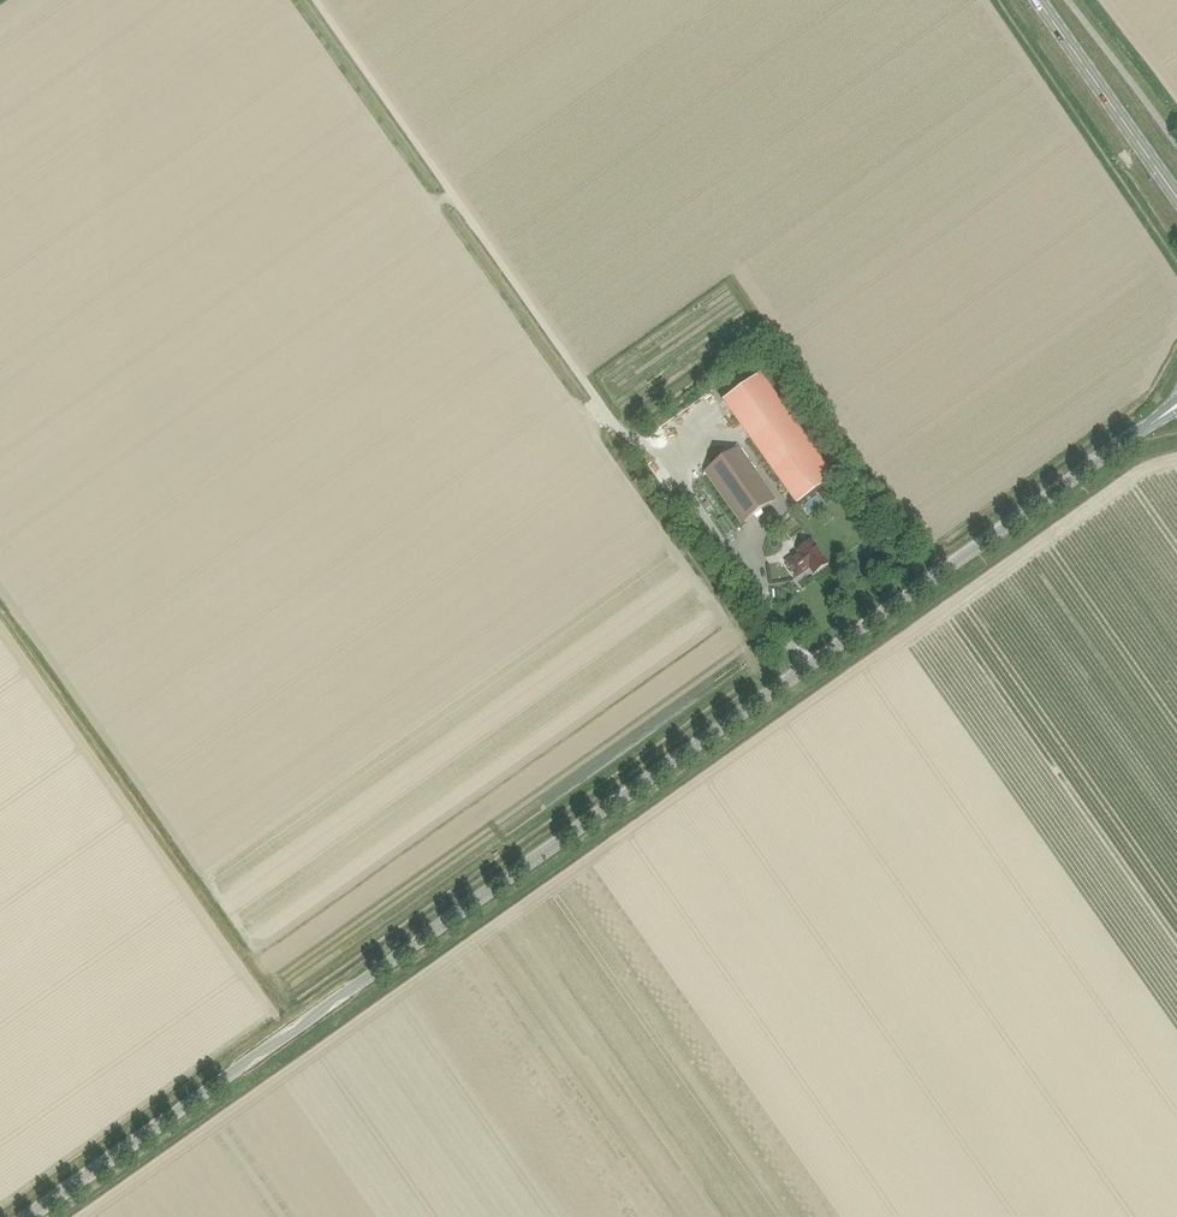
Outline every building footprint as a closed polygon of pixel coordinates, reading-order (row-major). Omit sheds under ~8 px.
[(760,374),(722,401),(796,505),(833,478),(760,374)] [(740,523),(775,499),(738,447),(704,471),(740,523)] [(813,574),(827,564),(811,540),(796,550),(798,553),(785,562),(796,577),(809,568),(813,574)]
